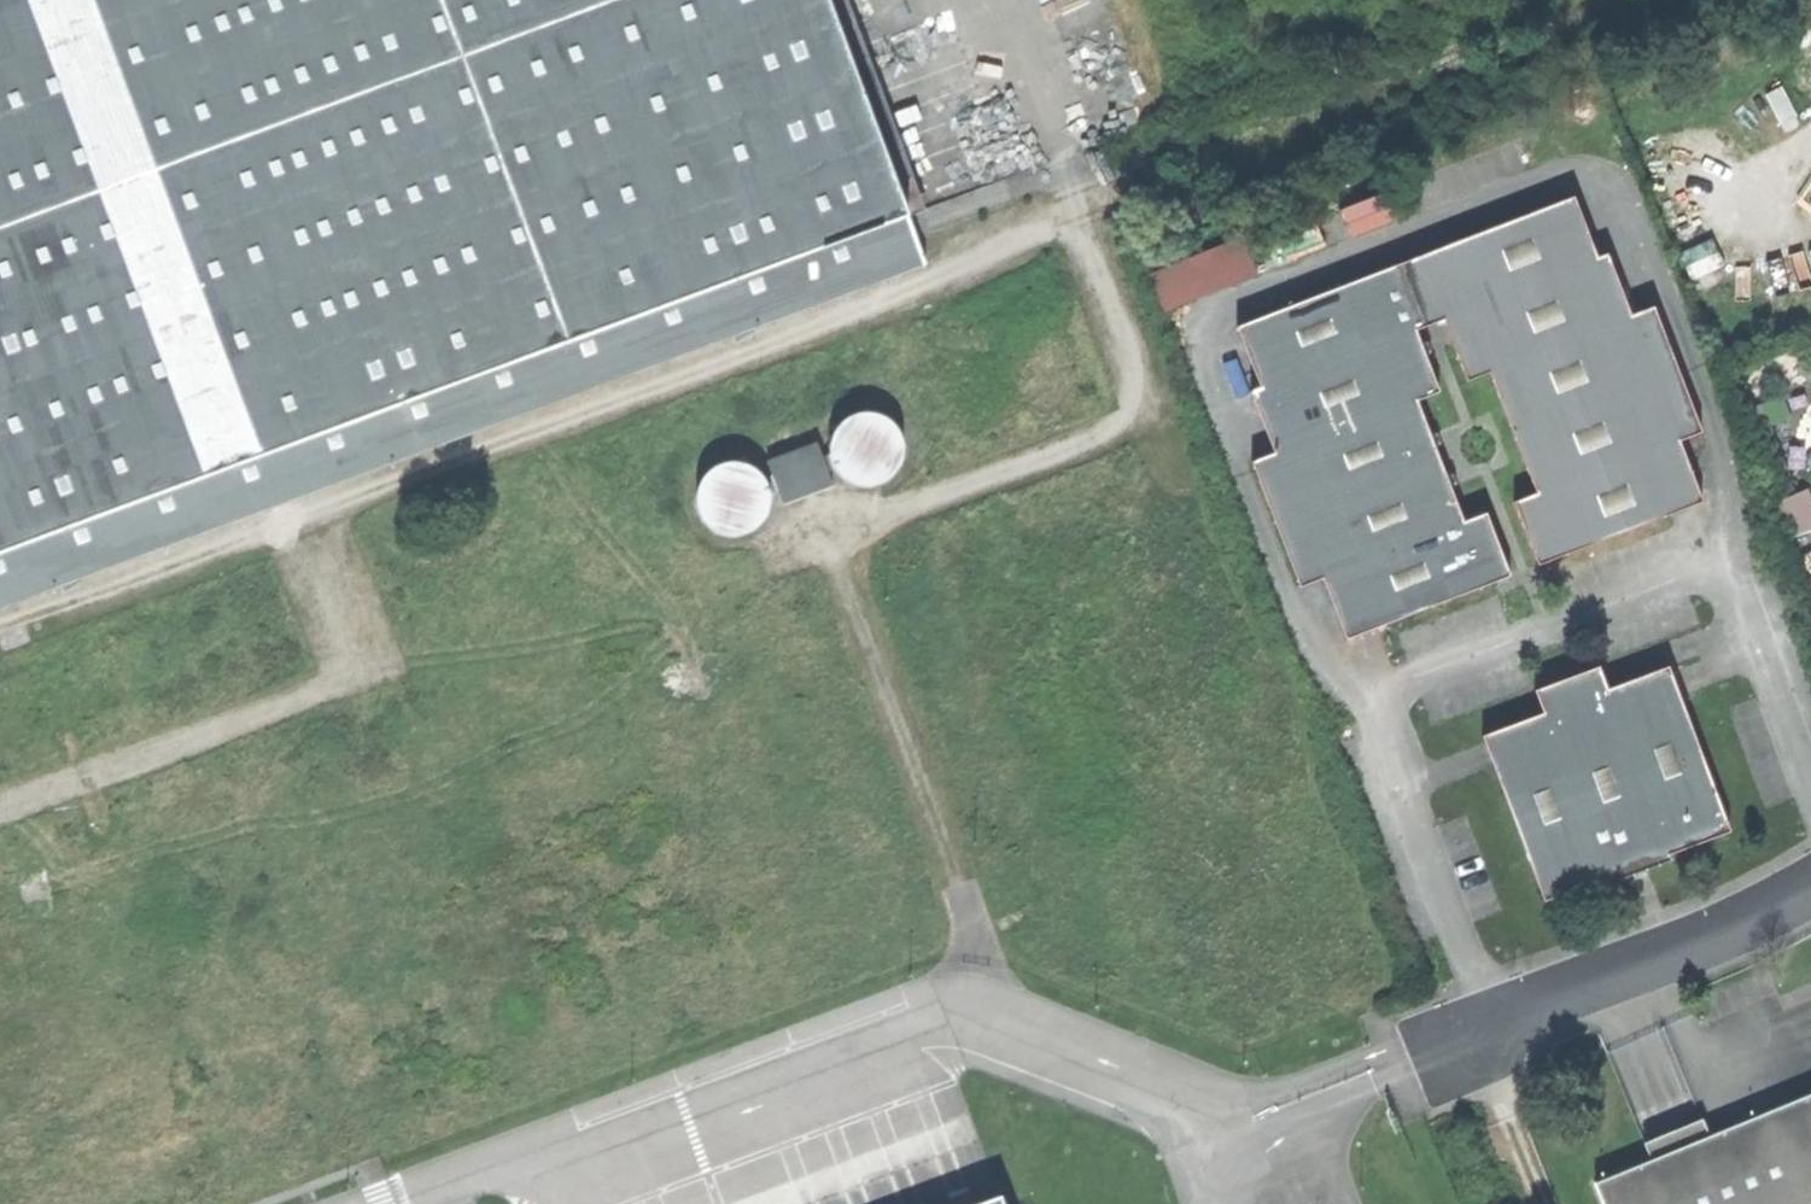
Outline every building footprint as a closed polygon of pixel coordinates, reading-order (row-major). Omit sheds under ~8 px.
[(920,261),(911,235),(825,0),(0,0),(0,597),(920,261)] [(911,235),(926,230),(842,0),(825,0),(911,235)] [(1515,499),(1539,563),(1673,511),(1703,499),(1680,438),(1703,429),(1654,304),(1633,313),(1608,250),(1598,254),(1574,193),(1409,257),(1434,320),(1444,316),(1463,364),(1485,355),(1537,491),(1515,499)] [(1154,273),(1167,309),(1258,276),(1245,240),(1154,273)] [(1510,572),(1486,509),(1463,518),(1411,384),(1435,375),(1416,327),(1426,323),(1401,260),(1237,324),(1260,384),(1251,388),(1275,450),(1252,459),(1300,584),(1322,576),(1346,636),(1510,572)] [(899,470),(905,461),(908,442),(906,431),(894,415),(883,409),(866,407),(854,410),(841,419),(833,431),(830,445),(832,451),(834,462),(837,465),(842,473),(856,482),(870,484),(885,481),(899,470)] [(830,468),(837,465),(834,462),(832,451),(823,454),(818,440),(769,457),(773,471),(767,473),(771,479),(773,490),(781,487),(785,499),(835,482),(830,468)] [(764,518),(770,508),(773,490),(771,479),(767,473),(759,463),(748,457),(731,454),(719,457),(706,466),(698,478),(695,493),(699,509),(707,520),(721,529),(735,532),(750,529),(764,518)] [(1535,687),(1544,710),(1608,686),(1599,663),(1535,687)] [(1483,732),(1544,897),(1604,875),(1672,850),(1730,828),(1669,664),(1608,686),(1544,710),(1483,732)] [(1675,858),(1672,850),(1604,875),(1606,883),(1638,871),(1675,858)] [(1605,1203),(1810,1203),(1810,1092),(1785,1103),(1596,1180),(1605,1203)] [(1000,1192),(968,1203),(1004,1203),(1000,1192)]
